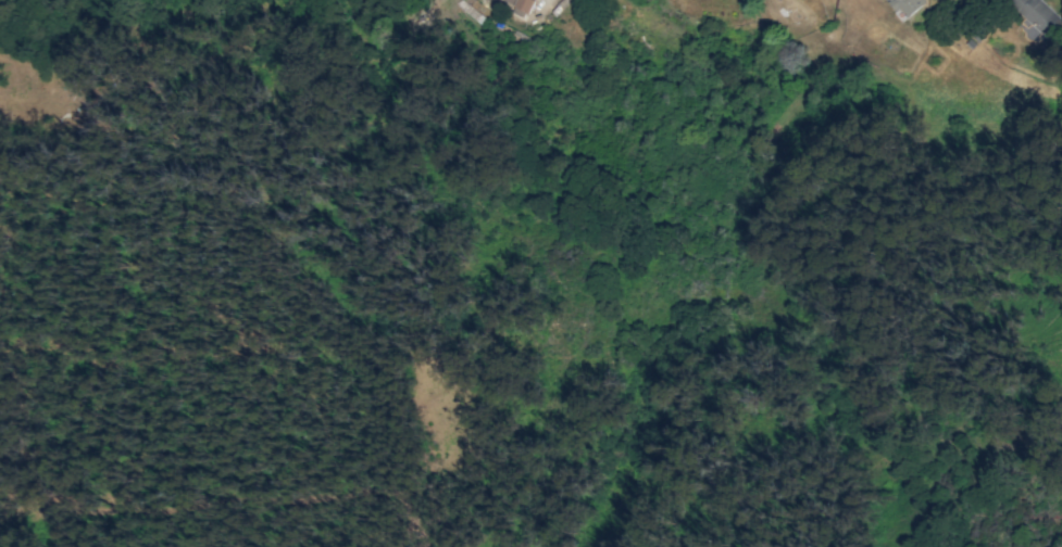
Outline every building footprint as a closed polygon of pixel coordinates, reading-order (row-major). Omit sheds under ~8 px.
[(529,13),(535,0),(504,0),(529,13)] [(897,10),(900,7),(908,17),(926,2),(925,0),(889,0),(897,10)] [(1008,2),(1049,40),(1061,26),(1061,19),(1042,0),(1010,0),(1008,2)]
